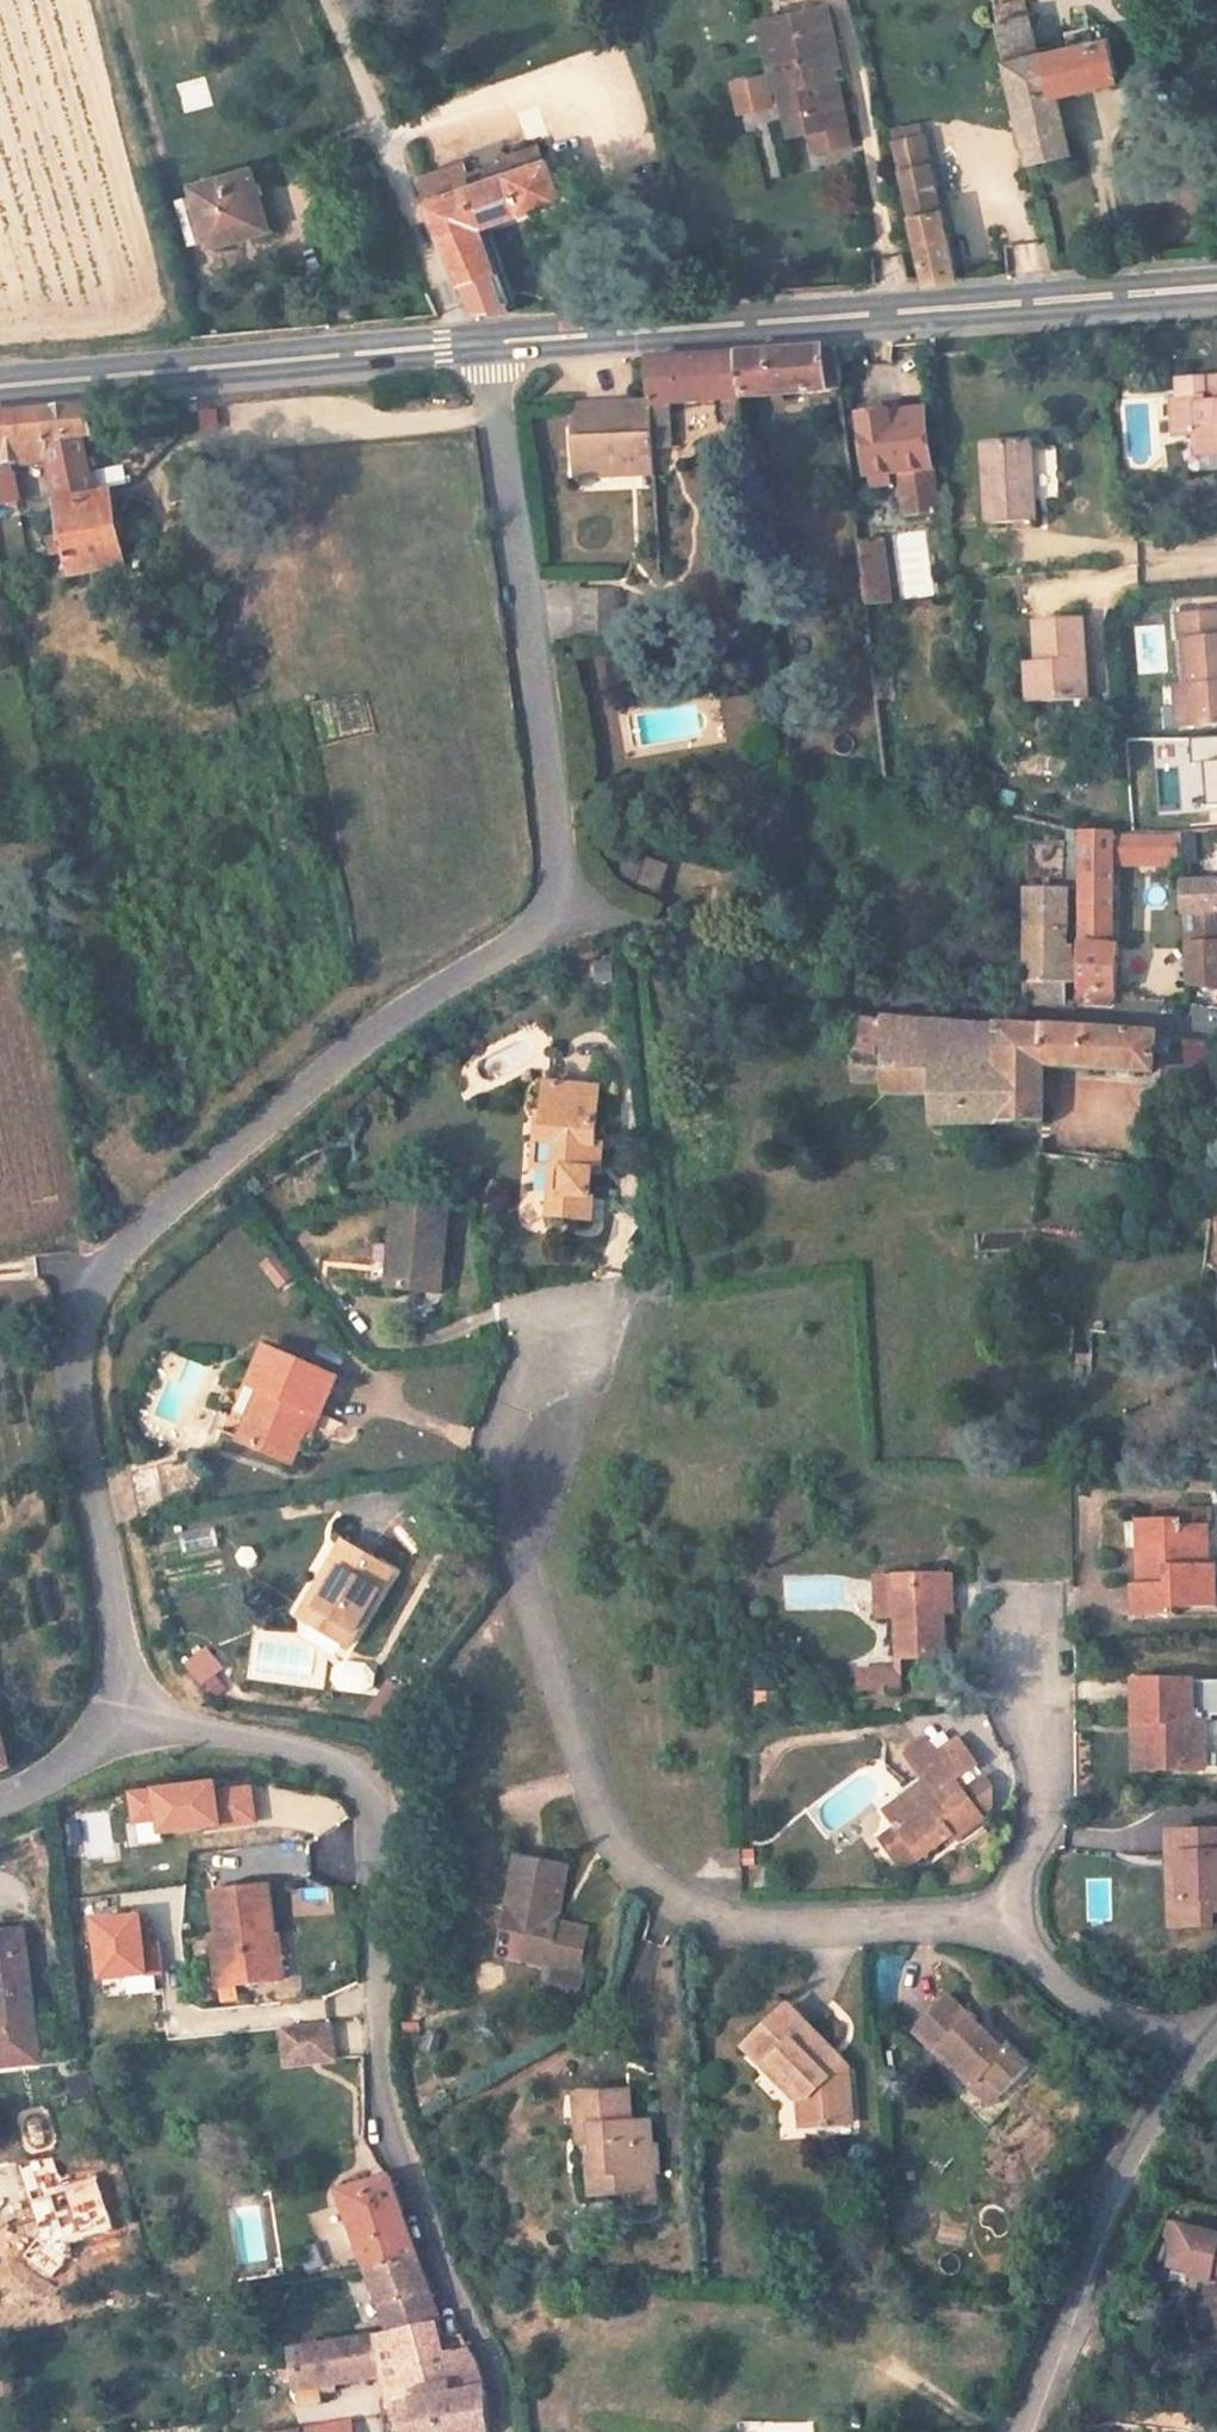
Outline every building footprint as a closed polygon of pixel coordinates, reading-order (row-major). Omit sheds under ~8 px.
[(821,149),(854,141),(837,73),(843,72),(826,2),(761,18),(778,89),(784,88),(795,134),(815,129),(821,149)] [(1060,95),(1135,76),(1128,48),(1053,66),(1040,18),(1002,27),(1037,159),(1039,165),(1074,154),(1060,95)] [(479,222),(578,191),(564,153),(431,197),(484,308),(514,305),(479,222)] [(956,280),(928,169),(897,175),(924,282),(956,280)] [(271,236),(252,171),(189,186),(208,252),(271,236)] [(837,395),(830,349),(793,353),(737,358),(744,406),(837,395)] [(744,406),(737,358),(695,361),(643,365),(645,402),(650,462),(672,461),(670,411),(744,406)] [(1212,378),(1214,398),(1189,400),(1191,436),(1206,435),(1208,455),(1216,454),(1216,378),(1212,378)] [(1191,436),(1189,400),(1180,400),(1182,437),(1191,436)] [(650,462),(645,402),(567,406),(571,483),(650,479),(650,462)] [(76,411),(0,418),(0,502),(11,500),(4,462),(38,456),(55,532),(40,534),(45,558),(60,556),(65,577),(125,570),(118,532),(111,499),(97,500),(88,461),(76,411)] [(925,471),(917,413),(851,420),(858,478),(892,475),(925,471)] [(1037,516),(1027,435),(981,441),(990,523),(1037,516)] [(925,471),(892,475),(897,519),(930,513),(925,471)] [(883,602),(874,546),(855,548),(865,605),(883,602)] [(1176,611),(1176,638),(1181,638),(1183,685),(1186,726),(1216,724),(1216,608),(1176,611)] [(1077,694),(1071,613),(1022,616),(1025,659),(1028,698),(1077,694)] [(1028,698),(1025,659),(1013,659),(1015,699),(1028,698)] [(1186,726),(1183,685),(1170,686),(1171,727),(1186,726)] [(1198,763),(1200,806),(1216,805),(1216,738),(1190,739),(1191,763),(1198,763)] [(1027,754),(1025,771),(1058,774),(1060,757),(1027,754)] [(1115,861),(1116,833),(1115,833),(1085,830),(1081,1007),(1110,1008),(1118,1010),(1119,970),(1113,971),(1115,861)] [(1180,863),(1179,839),(1116,833),(1115,861),(1180,867),(1180,863)] [(1194,863),(1193,838),(1179,839),(1180,863),(1194,863)] [(661,890),(666,861),(642,856),(636,887),(661,890)] [(1067,1006),(1064,876),(1024,874),(1024,1000),(1043,1003),(1067,1006)] [(1180,880),(1182,943),(1216,942),(1216,880),(1180,880)] [(1182,943),(1184,985),(1194,985),(1216,986),(1216,942),(1182,943)] [(889,1027),(889,1009),(852,1000),(850,1022),(889,1027)] [(1149,1083),(1149,1042),(1073,1034),(986,1025),(914,1013),(895,1011),(896,1072),(931,1075),(931,1128),(1044,1130),(1047,1080),(1149,1083)] [(1213,1094),(1214,1043),(1171,1043),(1171,1093),(1213,1094)] [(604,1174),(606,1153),(599,1152),(604,1094),(552,1090),(547,1147),(561,1149),(560,1178),(566,1178),(564,1202),(552,1203),(550,1224),(593,1227),(597,1174),(604,1174)] [(440,1304),(448,1220),(395,1215),(391,1253),(397,1255),(392,1299),(440,1304)] [(263,1266),(282,1294),(299,1283),(281,1255),(263,1266)] [(315,1419),(331,1382),(260,1349),(244,1386),(253,1391),(229,1441),(283,1466),(307,1416),(315,1419)] [(188,1536),(190,1553),(220,1551),(219,1533),(188,1536)] [(1203,1614),(1201,1569),(1199,1569),(1186,1570),(1186,1541),(1172,1541),(1171,1533),(1132,1533),(1133,1558),(1140,1558),(1141,1599),(1133,1597),(1125,1598),(1126,1622),(1170,1622),(1171,1614),(1203,1614)] [(342,1643),(387,1568),(335,1539),(313,1578),(322,1583),(301,1619),(342,1643)] [(1199,1569),(1199,1540),(1186,1541),(1186,1570),(1199,1569)] [(1141,1599),(1140,1558),(1133,1558),(1133,1597),(1141,1599)] [(1211,1614),(1210,1569),(1201,1569),(1203,1614),(1211,1614)] [(301,1619),(322,1583),(313,1578),(293,1615),(301,1619)] [(958,1611),(957,1586),(878,1588),(880,1628),(899,1628),(900,1670),(948,1668),(946,1622),(946,1612),(958,1611)] [(959,1621),(958,1611),(946,1612),(946,1622),(959,1621)] [(341,1666),(341,1694),(375,1694),(375,1666),(341,1666)] [(1193,1723),(1191,1684),(1134,1685),(1135,1729),(1150,1729),(1151,1773),(1206,1772),(1204,1722),(1193,1723)] [(0,1724),(0,1779),(10,1773),(0,1724)] [(1151,1773),(1150,1729),(1135,1729),(1136,1773),(1151,1773)] [(950,1801),(981,1779),(960,1752),(939,1767),(930,1754),(907,1771),(936,1810),(921,1821),(903,1818),(891,1825),(902,1842),(885,1853),(899,1874),(918,1861),(926,1873),(956,1851),(959,1853),(990,1832),(970,1804),(958,1812),(950,1801)] [(254,1821),(249,1785),(212,1790),(211,1781),(150,1788),(150,1790),(129,1792),(132,1823),(154,1821),(156,1833),(254,1821)] [(1181,1831),(1182,1858),(1196,1858),(1196,1928),(1216,1928),(1216,1831),(1181,1831)] [(1196,1928),(1196,1858),(1182,1858),(1182,1928),(1196,1928)] [(908,1886),(926,1873),(918,1861),(899,1874),(908,1886)] [(551,1931),(558,1873),(510,1867),(497,1956),(545,1962),(544,1968),(580,1972),(584,1935),(551,1931)] [(289,1978),(277,1884),(222,1891),(230,1957),(242,1956),(246,1983),(289,1978)] [(90,1919),(95,1977),(160,1971),(158,1942),(141,1944),(138,1914),(90,1919)] [(17,1930),(0,1932),(0,2062),(35,2058),(17,1930)] [(246,1983),(242,1956),(230,1957),(233,1985),(246,1983)] [(1007,2056),(950,2001),(918,2033),(919,2033),(941,2055),(947,2049),(980,2080),(973,2087),(996,2108),(1030,2071),(1010,2052),(1007,2056)] [(842,2072),(824,2053),(830,2046),(791,2007),(748,2049),(770,2072),(775,2069),(812,2104),(815,2129),(857,2125),(853,2072),(842,2072)] [(290,2058),(339,2055),(337,2019),(288,2022),(290,2058)] [(74,2100),(97,2097),(93,2072),(71,2075),(74,2100)] [(653,2216),(649,2135),(630,2136),(628,2103),(574,2105),(580,2205),(629,2204),(631,2217),(653,2216)] [(66,2253),(64,2240),(109,2226),(95,2177),(59,2188),(50,2158),(21,2167),(40,2234),(24,2256),(50,2276),(66,2253)] [(424,2269),(389,2178),(339,2193),(366,2278),(424,2269)] [(1183,2253),(1179,2271),(1200,2276),(1205,2283),(1216,2286),(1216,2239),(1179,2230),(1176,2242),(1183,2253)] [(436,2320),(431,2289),(424,2269),(366,2278),(380,2331),(436,2320)] [(1208,2329),(1216,2331),(1216,2291),(1208,2329)] [(443,2350),(436,2320),(380,2331),(383,2373),(398,2431),(483,2431),(478,2372),(467,2348),(443,2350)] [(383,2373),(380,2331),(285,2348),(290,2388),(383,2373)] [(296,2389),(297,2406),(319,2404),(318,2388),(296,2389)] [(297,2429),(297,2431),(353,2431),(352,2420),(297,2429)]
